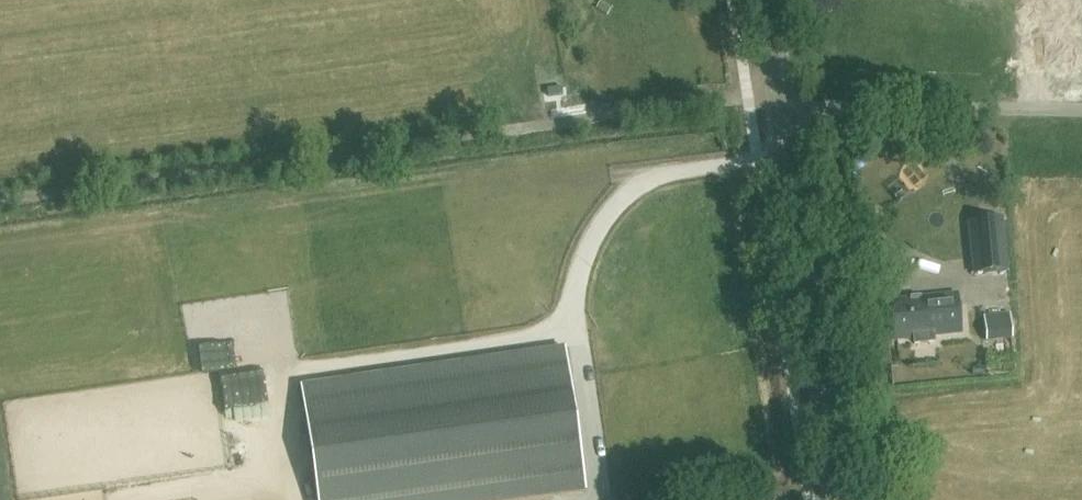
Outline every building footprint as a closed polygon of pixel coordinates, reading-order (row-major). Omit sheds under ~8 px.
[(560,84),(549,86),(551,97),(562,95),(560,84)] [(975,316),(1014,311),(1010,267),(976,271),(978,296),(973,297),(975,316)] [(956,293),(891,300),(896,341),(961,334),(956,293)] [(1011,339),(1014,319),(995,316),(992,336),(1011,339)] [(586,491),(564,345),(300,384),(317,499),(523,499),(586,491)]
